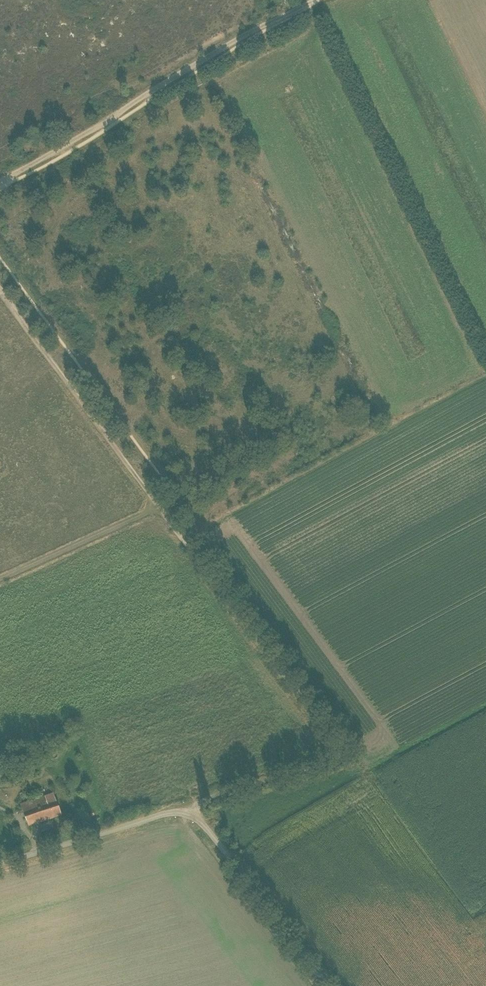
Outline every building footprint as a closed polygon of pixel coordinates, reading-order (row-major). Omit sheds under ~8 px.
[(62,815),(55,793),(45,796),(48,803),(44,805),(42,797),(21,804),(29,826),(62,815)]
